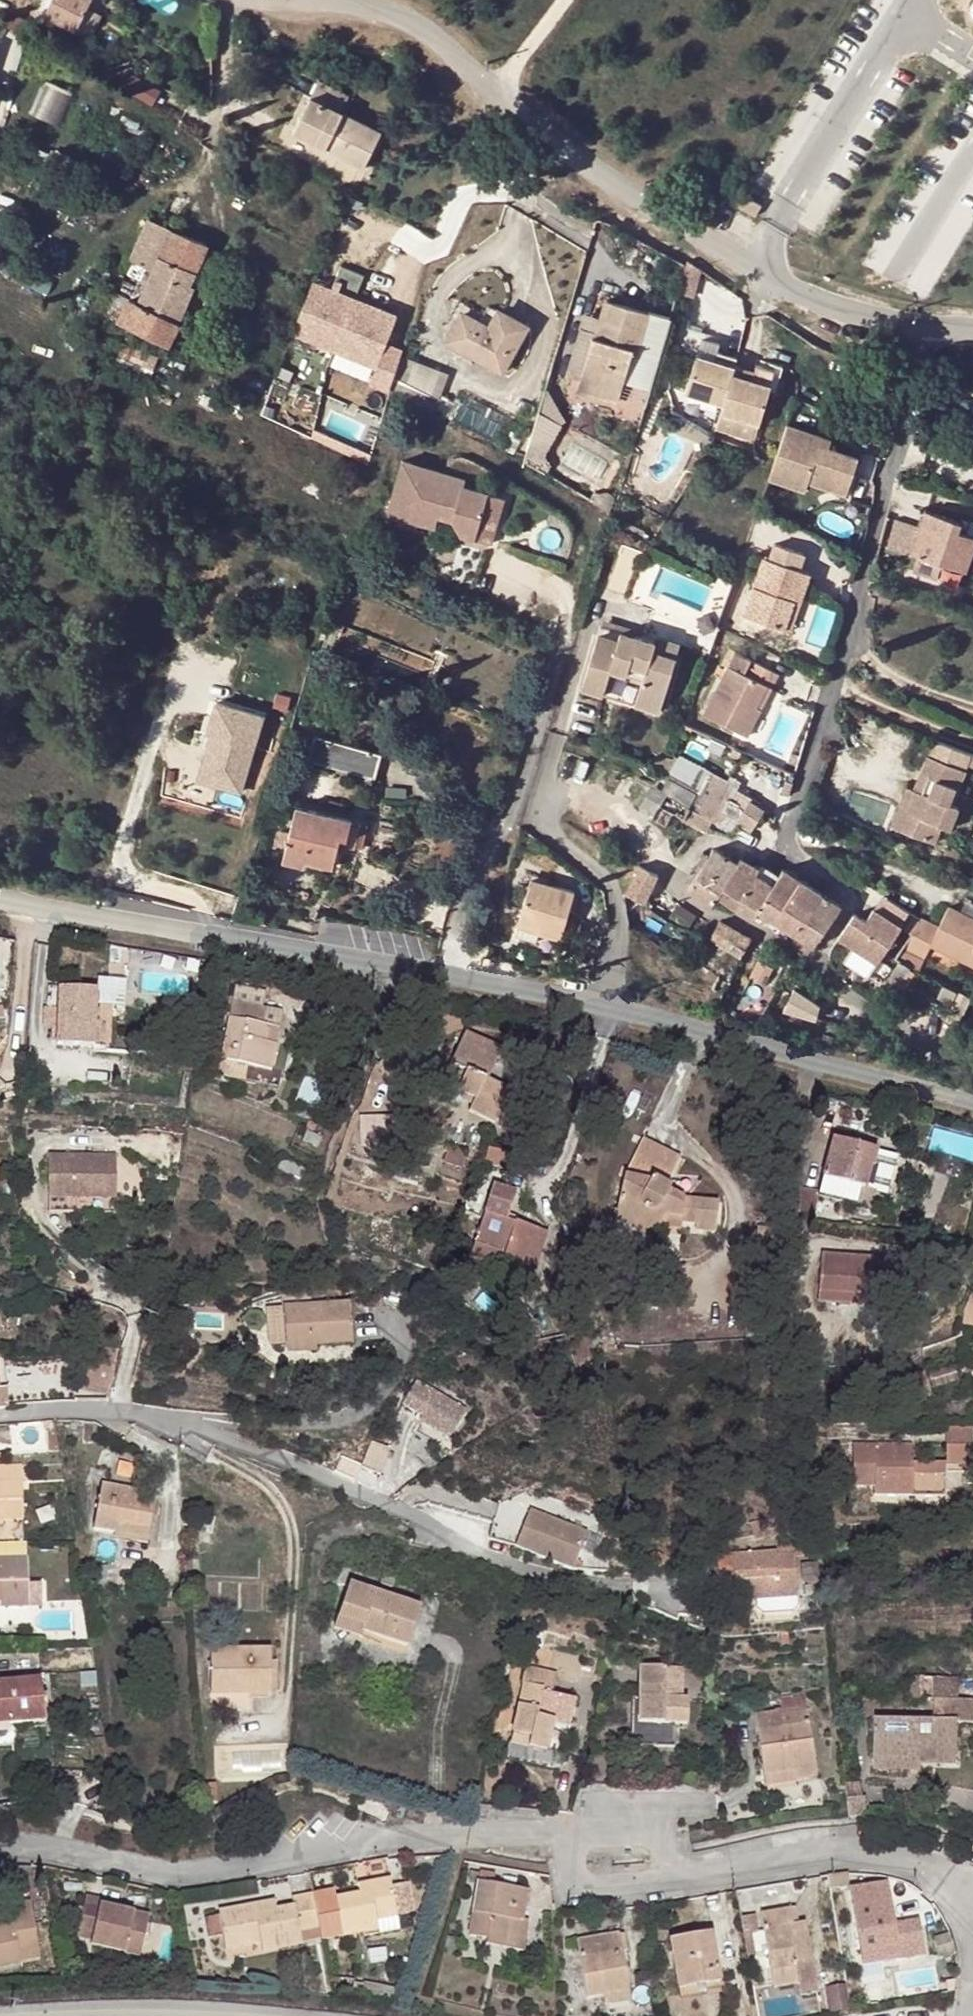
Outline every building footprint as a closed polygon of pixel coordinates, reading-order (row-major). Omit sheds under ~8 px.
[(86,0),(39,0),(41,1),(44,3),(36,19),(44,23),(47,16),(59,22),(78,31),(79,32),(90,11),(82,7),(86,0)] [(82,7),(90,11),(95,0),(86,0),(82,7)] [(104,18),(90,11),(79,32),(94,38),(104,18)] [(38,28),(18,18),(15,25),(35,35),(38,28)] [(74,38),(78,31),(59,22),(56,29),(74,38)] [(33,113),(59,125),(73,93),(47,81),(33,113)] [(321,83),(313,99),(344,113),(351,99),(321,83)] [(385,134),(344,113),(313,99),(294,136),(366,171),(385,134)] [(141,265),(156,271),(173,231),(153,222),(136,263),(141,265)] [(176,319),(179,322),(195,287),(190,285),(208,246),(173,231),(156,271),(142,304),(136,302),(126,324),(166,342),(176,319)] [(156,271),(141,265),(127,298),(129,300),(136,302),(142,304),(156,271)] [(398,317),(313,283),(293,333),(378,368),(398,317)] [(126,324),(136,302),(129,300),(120,320),(126,324)] [(598,338),(595,337),(580,391),(619,402),(634,349),(639,350),(650,314),(608,302),(598,338)] [(450,342),(503,372),(528,329),(499,313),(490,329),(465,316),(450,342)] [(166,342),(170,343),(179,322),(176,319),(166,342)] [(714,362),(716,354),(709,352),(707,360),(714,362)] [(714,362),(707,360),(697,356),(685,394),(722,406),(734,367),(736,361),(716,354),(714,362)] [(435,369),(405,360),(399,380),(408,383),(406,389),(427,395),(435,369)] [(734,367),(722,406),(720,412),(757,424),(768,388),(756,384),(750,382),(752,373),(734,367)] [(759,375),(752,373),(750,382),(756,384),(759,375)] [(512,420),(460,393),(447,417),(500,444),(512,420)] [(326,398),(318,426),(377,442),(385,414),(326,398)] [(551,445),(559,427),(542,419),(534,436),(551,445)] [(820,446),(822,437),(786,425),(774,462),(810,474),(807,483),(847,496),(860,459),(850,456),(828,449),(820,446)] [(337,445),(371,457),(375,447),(340,435),(337,445)] [(831,440),(822,437),(820,446),(828,449),(830,443),(831,440)] [(450,475),(402,462),(388,515),(436,528),(439,516),(453,520),(462,535),(493,544),(506,497),(463,485),(456,483),(450,475)] [(810,474),(774,462),(768,479),(805,491),(807,483),(810,474)] [(465,478),(450,475),(456,483),(463,485),(465,478)] [(926,512),(911,554),(917,556),(912,571),(937,579),(942,564),(961,571),(964,572),(972,543),(972,538),(955,532),(958,522),(926,512)] [(792,601),(798,603),(808,574),(798,571),(803,555),(774,545),(770,561),(763,559),(744,618),(782,631),(792,601)] [(792,601),(782,631),(789,633),(798,603),(792,601)] [(602,627),(599,636),(621,643),(624,634),(602,627)] [(661,713),(677,659),(655,652),(657,645),(643,641),(624,634),(621,643),(599,636),(582,689),(607,697),(615,671),(644,680),(636,706),(661,713)] [(659,638),(657,645),(655,652),(677,659),(681,645),(659,638)] [(764,688),(770,691),(777,677),(749,664),(742,678),(727,671),(702,720),(746,742),(758,716),(753,714),(764,688)] [(753,714),(758,716),(770,691),(764,688),(753,714)] [(263,715),(217,701),(207,733),(212,734),(199,779),(240,792),(263,715)] [(318,736),(373,753),(379,732),(324,716),(318,736)] [(373,753),(318,736),(310,763),(375,782),(383,756),(373,753)] [(951,772),(968,779),(972,768),(972,769),(972,757),(960,752),(951,772)] [(669,776),(674,762),(658,757),(653,770),(669,776)] [(917,823),(910,840),(934,851),(940,835),(949,838),(959,816),(949,812),(955,796),(960,798),(968,779),(951,772),(933,764),(925,782),(931,785),(924,801),(918,798),(908,819),(917,823)] [(689,809),(682,821),(705,834),(726,793),(730,786),(699,765),(690,784),(702,788),(689,809)] [(931,785),(925,782),(918,798),(924,801),(931,785)] [(908,819),(918,798),(917,798),(909,794),(893,833),(910,840),(917,823),(908,819)] [(658,808),(682,821),(689,809),(666,795),(658,808)] [(750,831),(763,812),(748,803),(736,822),(750,831)] [(334,868),(339,850),(341,839),(350,841),(354,821),(299,809),(286,864),(305,868),(307,861),(334,868)] [(372,826),(354,821),(350,841),(349,847),(367,852),(372,826)] [(349,847),(350,841),(341,839),(339,850),(347,852),(349,847)] [(717,894),(735,864),(713,850),(688,891),(710,905),(717,894)] [(754,874),(757,869),(739,858),(735,864),(754,874)] [(735,864),(717,894),(735,906),(754,874),(735,864)] [(757,869),(754,874),(764,880),(769,871),(760,865),(757,869)] [(657,878),(638,867),(622,894),(641,905),(657,878)] [(757,910),(779,876),(769,871),(764,880),(754,874),(735,906),(752,918),(757,910)] [(782,871),(779,876),(757,910),(774,921),(799,881),(782,871)] [(799,881),(774,921),(796,935),(821,894),(799,881)] [(796,935),(812,945),(826,929),(839,906),(821,894),(796,935)] [(574,904),(528,895),(519,938),(542,943),(541,949),(563,953),(574,904)] [(901,949),(926,962),(932,949),(972,969),(972,922),(961,915),(948,909),(937,928),(920,919),(910,932),(908,936),(901,949)] [(853,914),(837,938),(851,947),(877,963),(900,926),(875,910),(867,922),(853,914)] [(748,941),(741,937),(718,923),(707,942),(738,959),(748,941)] [(542,943),(519,938),(517,944),(541,949),(542,943)] [(877,963),(851,947),(844,959),(869,975),(877,963)] [(758,962),(749,979),(759,985),(763,987),(773,969),(758,962)] [(908,971),(899,964),(878,996),(888,1002),(908,971)] [(728,983),(718,977),(710,990),(721,996),(728,983)] [(101,979),(101,1005),(127,1004),(126,979),(101,979)] [(748,1005),(759,985),(749,979),(739,999),(748,1005)] [(780,997),(825,1022),(834,1004),(820,995),(817,1001),(787,985),(780,997)] [(97,990),(60,987),(57,1047),(94,1049),(97,990)] [(234,1003),(222,1061),(271,1072),(280,1029),(264,1026),(268,1010),(234,1003)] [(264,1026),(280,1029),(283,1013),(268,1010),(264,1026)] [(466,1031),(461,1042),(500,1058),(504,1048),(466,1031)] [(491,1080),(500,1058),(461,1042),(452,1064),(457,1067),(453,1076),(448,1073),(434,1067),(426,1086),(456,1099),(459,1093),(476,1100),(471,1114),(497,1126),(513,1089),(491,1080)] [(457,1067),(452,1064),(448,1073),(453,1076),(457,1067)] [(401,1151),(401,1114),(358,1114),(358,1151),(401,1151)] [(323,1138),(308,1132),(304,1143),(319,1148),(323,1138)] [(653,1179),(668,1185),(680,1157),(643,1138),(625,1175),(650,1182),(653,1179)] [(862,1187),(868,1189),(877,1151),(833,1138),(823,1176),(824,1177),(819,1194),(858,1205),(862,1187)] [(465,1154),(447,1146),(441,1162),(460,1169),(465,1154)] [(116,1152),(48,1153),(47,1211),(116,1211),(116,1152)] [(307,1170),(285,1158),(279,1170),(301,1181),(307,1170)] [(391,1169),(389,1176),(413,1184),(418,1169),(394,1161),(391,1169)] [(389,1176),(391,1169),(371,1163),(368,1171),(388,1178),(389,1176)] [(650,1182),(625,1175),(616,1218),(653,1239),(661,1227),(667,1217),(682,1218),(683,1224),(700,1225),(699,1232),(718,1233),(720,1203),(686,1199),(669,1192),(671,1187),(668,1185),(653,1179),(650,1182)] [(862,1187),(858,1205),(872,1210),(877,1191),(868,1189),(862,1187)] [(547,1234),(516,1224),(514,1230),(505,1227),(508,1218),(514,1196),(493,1189),(469,1261),(501,1271),(503,1264),(535,1274),(547,1234)] [(667,1217),(661,1227),(682,1230),(683,1224),(682,1218),(667,1217)] [(517,1221),(508,1218),(505,1227),(514,1230),(516,1224),(517,1221)] [(786,1230),(801,1231),(801,1222),(786,1221),(786,1230)] [(840,1295),(870,1298),(886,1298),(889,1263),(874,1262),(873,1260),(822,1256),(819,1303),(839,1304),(840,1295)] [(971,1294),(963,1312),(963,1323),(972,1325),(972,1294),(971,1294)] [(840,1295),(839,1304),(870,1307),(870,1298),(840,1295)] [(286,1349),(316,1347),(353,1344),(349,1304),(283,1309),(286,1349)] [(316,1347),(286,1349),(288,1356),(300,1355),(317,1354),(316,1347)] [(0,1353),(0,1408),(10,1407),(5,1352),(0,1353)] [(972,1371),(972,1355),(962,1359),(967,1373),(972,1371)] [(955,1368),(930,1375),(934,1388),(958,1380),(955,1368)] [(415,1383),(401,1407),(421,1419),(419,1423),(449,1440),(465,1412),(415,1383)] [(874,1479),(873,1486),(873,1497),(946,1496),(946,1472),(946,1464),(914,1465),(913,1444),(854,1444),(853,1479),(874,1479)] [(946,1464),(972,1464),(972,1444),(946,1444),(946,1464)] [(26,1477),(27,1462),(0,1459),(0,1475),(26,1477)] [(22,1516),(26,1477),(0,1479),(0,1514),(22,1516)] [(117,1526),(151,1533),(157,1496),(104,1486),(95,1532),(116,1536),(117,1526)] [(577,1578),(596,1541),(541,1514),(522,1551),(577,1578)] [(149,1542),(151,1533),(117,1526),(116,1536),(149,1542)] [(755,1597),(798,1595),(796,1552),(777,1553),(777,1550),(733,1553),(735,1591),(748,1590),(755,1590),(755,1597)] [(2,1600),(2,1606),(29,1606),(29,1598),(28,1556),(0,1557),(0,1600),(2,1600)] [(43,1583),(29,1583),(29,1598),(43,1597),(43,1583)] [(363,1628),(361,1634),(407,1650),(422,1609),(351,1584),(338,1619),(363,1628)] [(798,1595),(755,1597),(756,1604),(799,1601),(798,1595)] [(43,1597),(29,1598),(29,1606),(43,1606),(43,1597)] [(363,1628),(338,1619),(335,1631),(358,1639),(361,1634),(363,1628)] [(272,1652),(212,1651),(212,1694),(271,1694),(272,1652)] [(522,1686),(526,1687),(513,1744),(547,1751),(553,1725),(570,1728),(577,1699),(553,1693),(558,1674),(526,1667),(522,1686)] [(639,1723),(676,1724),(689,1725),(689,1700),(682,1699),(682,1667),(640,1667),(639,1700),(639,1723)] [(920,1765),(957,1766),(958,1722),(972,1723),(972,1701),(959,1701),(959,1680),(913,1678),(913,1699),(934,1700),(934,1723),(876,1721),(875,1762),(911,1763),(911,1756),(920,1756),(920,1765)] [(15,1726),(47,1722),(41,1680),(0,1685),(0,1727),(15,1726)] [(639,1723),(639,1700),(633,1700),(632,1746),(676,1747),(676,1724),(639,1723)] [(817,1778),(807,1710),(757,1717),(765,1773),(797,1768),(799,1780),(817,1778)] [(911,1763),(875,1762),(875,1772),(920,1774),(920,1765),(920,1756),(911,1756),(911,1763)] [(797,1768),(765,1773),(767,1787),(799,1783),(799,1780),(797,1768)] [(848,1802),(851,1818),(864,1817),(861,1800),(848,1802)] [(482,1872),(480,1883),(494,1886),(496,1874),(482,1872)] [(390,1881),(367,1885),(368,1894),(359,1896),(335,1900),(343,1937),(379,1930),(377,1922),(397,1918),(390,1881)] [(395,1884),(401,1915),(416,1912),(410,1881),(395,1884)] [(528,1891),(494,1886),(480,1883),(472,1937),(487,1940),(487,1946),(523,1952),(526,1935),(518,1934),(520,1923),(522,1924),(528,1891)] [(864,1967),(885,1963),(883,1953),(900,1951),(902,1961),(927,1957),(922,1933),(896,1937),(886,1884),(851,1890),(864,1967)] [(368,1894),(367,1885),(357,1887),(359,1896),(368,1894)] [(257,1915),(255,1907),(220,1913),(226,1948),(261,1941),(263,1952),(302,1945),(301,1934),(320,1930),(313,1895),(294,1898),(296,1908),(277,1912),(257,1915)] [(134,1915),(127,1913),(101,1907),(102,1901),(88,1898),(80,1936),(94,1940),(93,1945),(126,1952),(141,1956),(149,1917),(134,1915)] [(128,1907),(102,1901),(101,1907),(127,1913),(128,1907)] [(16,1923),(0,1926),(0,1967),(23,1963),(20,1948),(38,1946),(29,1902),(12,1905),(16,1923)] [(257,1915),(277,1912),(275,1903),(255,1907),(257,1915)] [(791,1912),(763,1916),(776,1991),(815,1986),(805,1926),(794,1927),(791,1912)] [(528,1924),(522,1924),(520,1923),(518,1934),(526,1935),(528,1924)] [(713,1934),(673,1941),(682,1989),(705,1986),(722,1983),(713,1934)] [(631,1993),(621,1936),(578,1943),(587,2000),(605,1997),(631,1993)] [(883,1953),(885,1963),(902,1961),(900,1951),(883,1953)] [(707,1996),(705,1986),(682,1989),(683,2001),(707,1996)] [(886,1991),(869,1993),(871,2005),(888,2003),(886,1991)] [(631,1993),(605,1997),(607,2006),(632,2002),(631,1993)]
